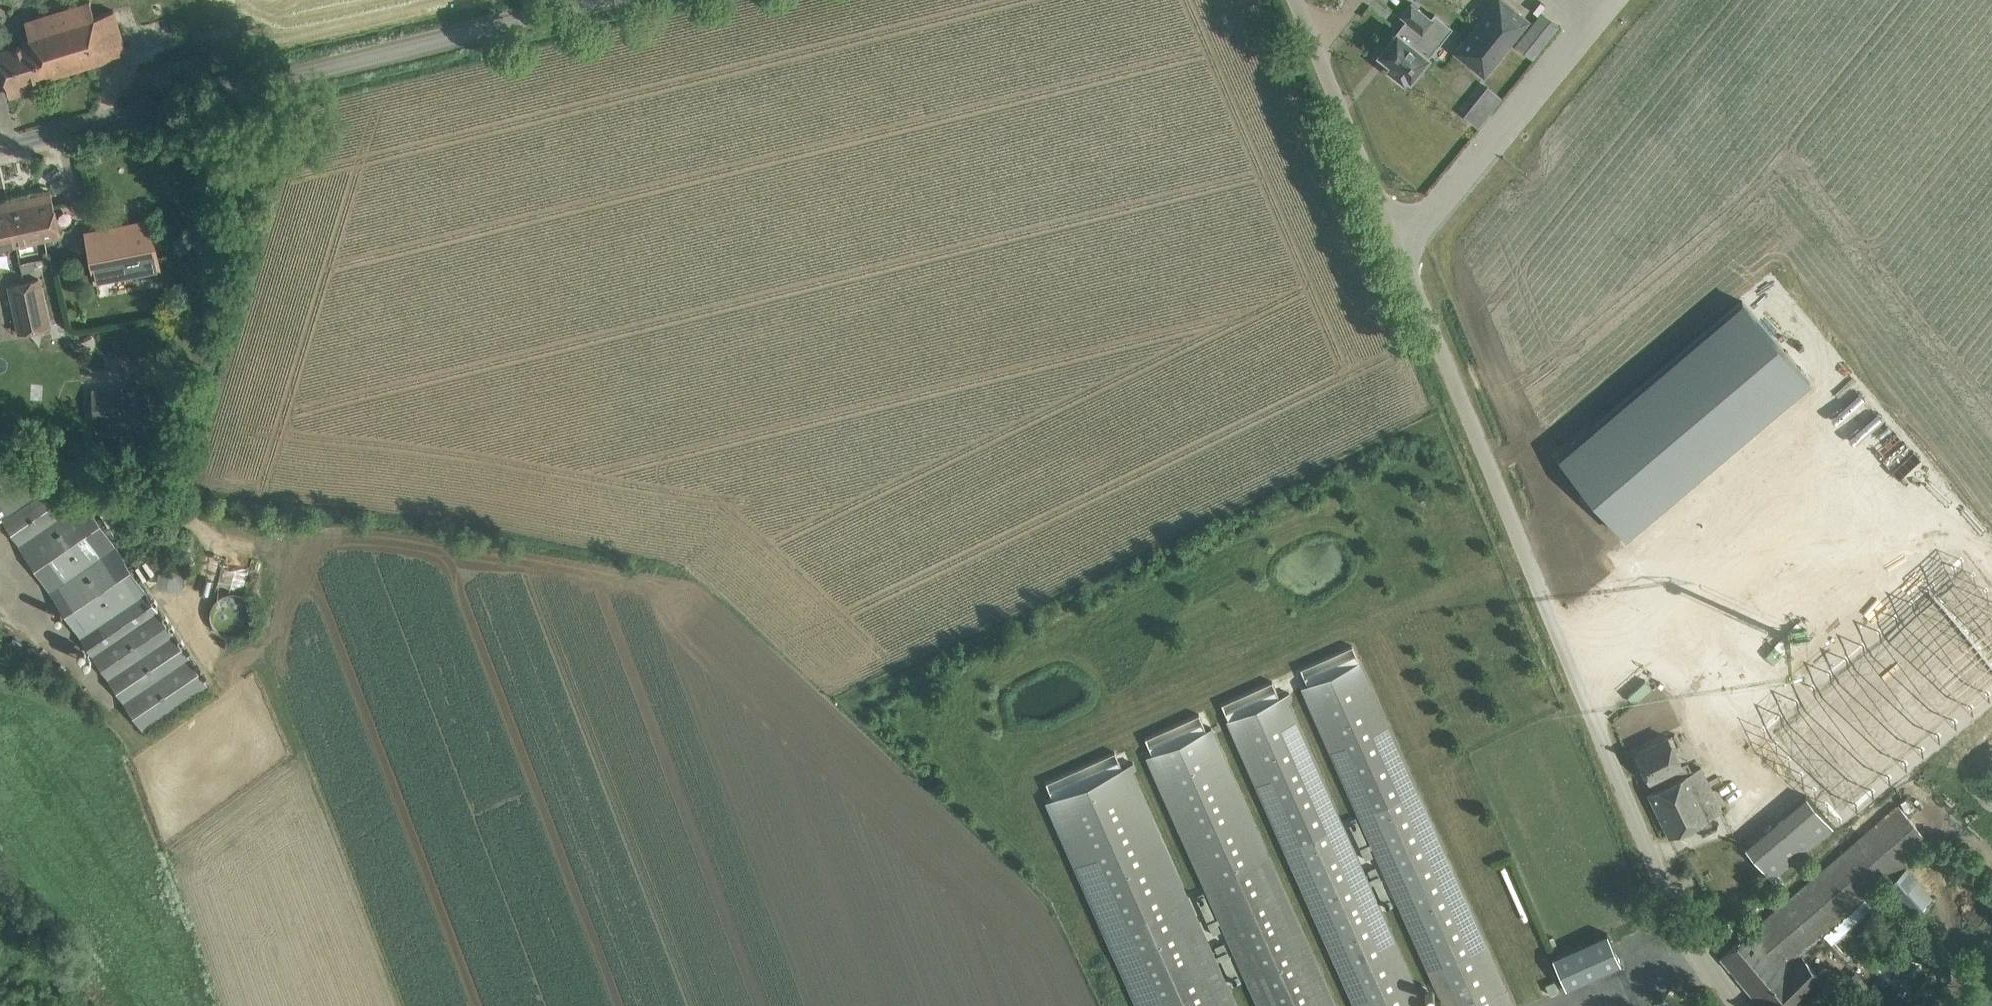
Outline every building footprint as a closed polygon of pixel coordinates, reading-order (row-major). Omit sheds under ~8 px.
[(24,20),(31,39),(11,45),(12,47),(0,50),(0,62),(10,95),(25,90),(22,80),(41,74),(42,79),(127,53),(114,9),(95,15),(90,0),(24,20)] [(1505,0),(1496,0),(1456,50),(1485,73),(1528,18),(1505,0)] [(1397,30),(1379,52),(1392,62),(1389,67),(1405,79),(1408,74),(1411,77),(1439,42),(1424,30),(1432,19),(1412,2),(1402,14),(1408,19),(1398,31),(1397,30)] [(1484,125),(1507,95),(1492,83),(1468,113),(1484,125)] [(51,192),(7,202),(15,243),(60,233),(56,212),(51,192)] [(15,243),(7,202),(0,203),(0,246),(15,243)] [(152,224),(88,237),(96,280),(160,267),(152,224)] [(41,276),(8,284),(19,332),(51,325),(41,276)] [(1743,300),(1559,455),(1626,535),(1810,379),(1743,300)] [(146,386),(94,390),(98,436),(148,433),(147,420),(148,420),(146,386)] [(1724,519),(1629,592),(1681,660),(1854,527),(1783,435),(1705,495),(1724,519)] [(2,518),(144,728),(209,684),(85,498),(61,514),(45,490),(35,497),(8,514),(0,502),(0,519),(2,518)] [(1750,751),(1799,707),(1739,640),(1700,675),(1738,718),(1728,727),(1750,751)] [(1303,686),(1359,814),(1447,1005),(1514,1005),(1417,789),(1360,660),(1308,683),(1303,686)] [(1229,719),(1286,847),(1357,1005),(1425,1005),(1342,822),(1285,694),(1280,696),(1229,719)] [(1212,727),(1148,755),(1259,1005),(1337,1005),(1212,727)] [(1687,773),(1668,736),(1636,752),(1649,779),(1651,778),(1655,788),(1649,792),(1670,835),(1722,810),(1701,766),(1687,773)] [(1047,800),(1139,1005),(1238,1005),(1129,764),(1047,800)] [(1831,827),(1806,796),(1746,846),(1772,877),(1831,827)] [(1758,926),(1756,924),(1721,957),(1755,997),(1749,1003),(1752,1005),(1789,1005),(1822,977),(1803,957),(1930,843),(1899,805),(1758,926)] [(1621,962),(1608,933),(1553,957),(1566,987),(1621,962)] [(1905,998),(1923,962),(1901,951),(1883,987),(1905,998)] [(1977,1005),(1991,1005),(1991,983),(1977,1005)]
